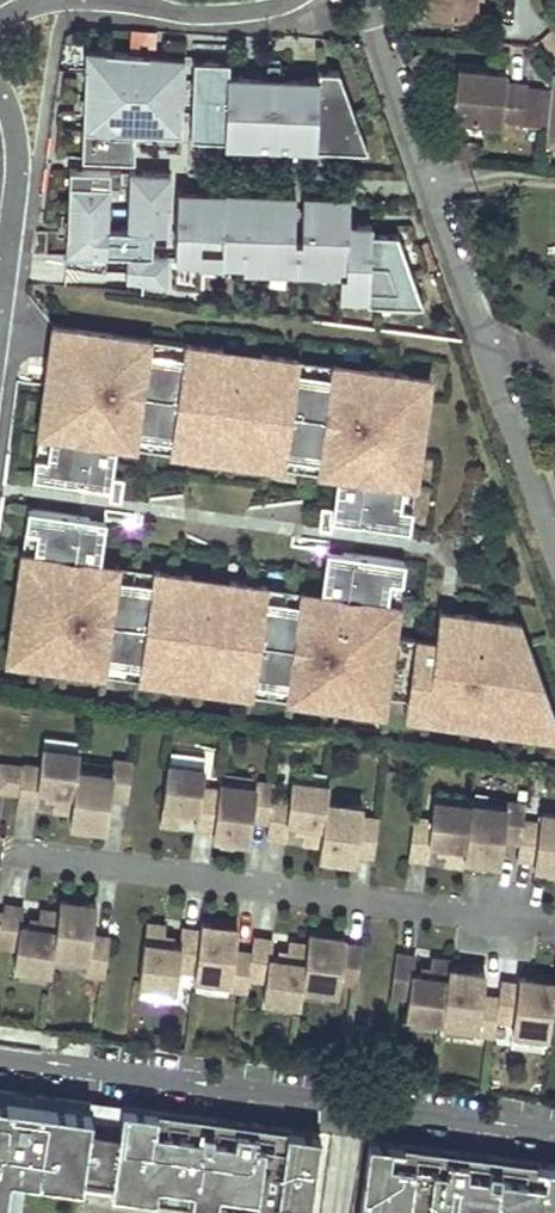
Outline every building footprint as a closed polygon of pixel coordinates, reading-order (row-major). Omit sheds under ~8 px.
[(421,14),(469,21),(472,0),(423,0),(421,14)] [(183,52),(83,48),(79,153),(130,156),(131,128),(180,130),(183,52)] [(223,59),(190,58),(187,136),(219,137),(219,144),(366,149),(337,66),(317,66),(316,75),(223,72),(223,59)] [(501,77),(450,71),(445,119),(517,126),(520,88),(500,85),(501,77)] [(167,168),(67,167),(66,262),(124,268),(123,277),(162,280),(163,253),(149,249),(149,231),(163,231),(167,168)] [(422,304),(396,232),(368,231),(368,219),(346,218),(347,189),(171,183),(168,266),(338,272),(337,300),(422,304)] [(221,347),(54,324),(43,403),(54,404),(47,456),(36,455),(33,475),(121,488),(123,475),(111,474),(117,431),(172,439),(170,450),(209,455),(210,444),(247,449),(246,460),(284,466),(286,454),(338,462),(337,473),(332,504),(320,502),(319,515),(407,527),(410,506),(399,505),(407,452),(418,453),(426,393),(404,390),(406,373),(367,367),(365,378),(296,369),(298,358),(259,352),(257,363),(220,358),(221,347)] [(259,352),(221,347),(220,358),(257,363),(259,352)] [(367,367),(298,358),(296,369),(365,378),(367,367)] [(428,376),(406,373),(404,390),(426,393),(428,376)] [(54,404),(43,403),(36,455),(47,456),(54,404)] [(172,439),(117,431),(116,442),(170,450),(172,439)] [(247,449),(210,444),(209,455),(246,460),(247,449)] [(418,453),(407,452),(399,505),(410,506),(418,453)] [(338,462),(286,454),(284,466),(337,473),(338,462)] [(28,507),(25,527),(37,529),(29,582),(18,581),(9,643),(31,647),(29,664),(68,670),(70,659),(138,668),(137,679),(175,684),(177,673),(215,679),(214,690),(252,695),(253,684),(322,694),(321,705),(361,710),(363,692),(406,698),(404,716),(443,721),(445,710),(482,716),(480,727),(537,734),(538,723),(554,726),(554,698),(531,639),(517,637),(519,621),(499,618),(498,629),(477,626),(478,615),(441,610),(437,640),(384,633),(391,579),(402,580),(405,559),(328,549),(320,604),(267,596),(269,585),(230,580),(229,591),(192,586),(194,575),(155,569),(153,580),(99,573),(106,518),(28,507)] [(37,529),(25,527),(18,581),(29,582),(37,529)] [(155,569),(100,562),(99,573),(153,580),(155,569)] [(230,580),(194,575),(192,586),(229,591),(230,580)] [(402,580),(391,579),(384,633),(395,634),(402,580)] [(499,618),(478,615),(477,626),(498,629),(499,618)] [(31,647),(9,643),(7,661),(29,664),(31,647)] [(138,668),(70,659),(68,670),(137,679),(138,668)] [(215,679),(177,673),(175,684),(214,690),(215,679)] [(322,694),(253,684),(252,695),(321,705),(322,694)] [(386,695),(363,692),(361,710),(383,713),(386,695)] [(445,710),(443,721),(480,727),(482,716),(445,710)] [(538,723),(537,734),(554,737),(554,726),(538,723)] [(68,821),(76,821),(90,823),(104,826),(108,795),(125,797),(130,759),(113,756),(111,771),(77,767),(79,749),(44,745),(41,762),(23,760),(22,766),(0,763),(0,791),(12,792),(17,793),(16,801),(34,804),(37,786),(45,787),(53,788),(52,796),(51,806),(69,809),(68,821)] [(166,766),(158,826),(177,827),(178,812),(180,804),(189,805),(196,806),(194,824),(213,827),(212,833),(248,837),(251,815),(268,817),(266,832),(285,835),(287,817),(295,817),(304,819),(303,828),(301,837),(320,840),(319,851),(354,855),(355,849),(372,852),(377,814),(360,812),(361,802),(325,797),(327,785),(291,781),(290,793),(271,790),(273,780),(256,777),(255,783),(219,779),(217,791),(199,788),(201,771),(166,766)] [(43,795),(52,796),(53,788),(45,787),(43,795)] [(544,803),(543,808),(525,806),(524,812),(508,809),(509,802),(472,796),(471,802),(437,798),(434,816),(416,813),(410,854),(428,857),(431,839),(439,840),(448,841),(446,850),(445,860),(463,862),(464,854),(500,860),(503,838),(520,840),(517,857),(535,859),(534,865),(554,869),(554,804),(544,803)] [(188,814),(189,805),(180,804),(178,812),(188,814)] [(303,828),(304,819),(295,817),(294,826),(303,828)] [(90,823),(76,821),(75,829),(89,830),(90,823)] [(437,849),(446,850),(448,841),(439,840),(437,849)] [(67,897),(66,903),(79,906),(80,899),(67,897)] [(56,914),(38,911),(36,921),(35,930),(26,928),(18,928),(21,909),(3,906),(1,914),(0,914),(0,948),(16,951),(13,968),(49,974),(51,957),(86,962),(83,977),(100,979),(106,941),(89,939),(94,908),(79,906),(66,903),(58,902),(56,914)] [(35,930),(36,921),(27,920),(26,928),(35,930)] [(228,990),(227,996),(244,999),(246,988),(264,990),(263,1002),(298,1007),(300,995),(335,1000),(337,990),(354,993),(359,955),(342,953),(343,947),(334,946),(321,944),(308,942),(306,953),(287,950),(286,960),(285,969),(276,968),(268,967),(271,948),(252,945),(250,961),(233,959),(236,936),(200,931),(199,937),(180,934),(177,953),(170,951),(161,950),(162,942),(164,927),(146,923),(137,983),(173,988),(175,971),(194,973),(192,985),(228,990)] [(322,936),(321,944),(334,946),(335,938),(322,936)] [(162,942),(161,950),(170,951),(171,943),(162,942)] [(277,959),(276,968),(285,969),(286,960),(277,959)] [(447,978),(448,970),(429,967),(428,978),(427,986),(418,985),(410,984),(413,966),(394,962),(388,1004),(406,1007),(403,1025),(439,1030),(438,1037),(474,1042),(473,1048),(490,1050),(493,1035),(510,1038),(508,1048),(544,1053),(549,1016),(554,1017),(554,969),(551,997),(542,995),(530,993),(516,992),(515,997),(498,995),(496,1007),(479,1005),(482,983),(473,981),(460,980),(447,978)] [(461,973),(460,980),(473,981),(474,975),(461,973)] [(419,976),(418,985),(427,986),(428,978),(419,976)] [(531,986),(530,993),(542,995),(543,988),(531,986)] [(0,1094),(0,1212),(12,1212),(17,1182),(226,1212),(306,1212),(316,1140),(119,1111),(117,1126),(87,1122),(89,1107),(0,1094)] [(119,1111),(89,1107),(87,1122),(117,1126),(119,1111)] [(365,1148),(356,1212),(554,1212),(554,1176),(365,1148)]
